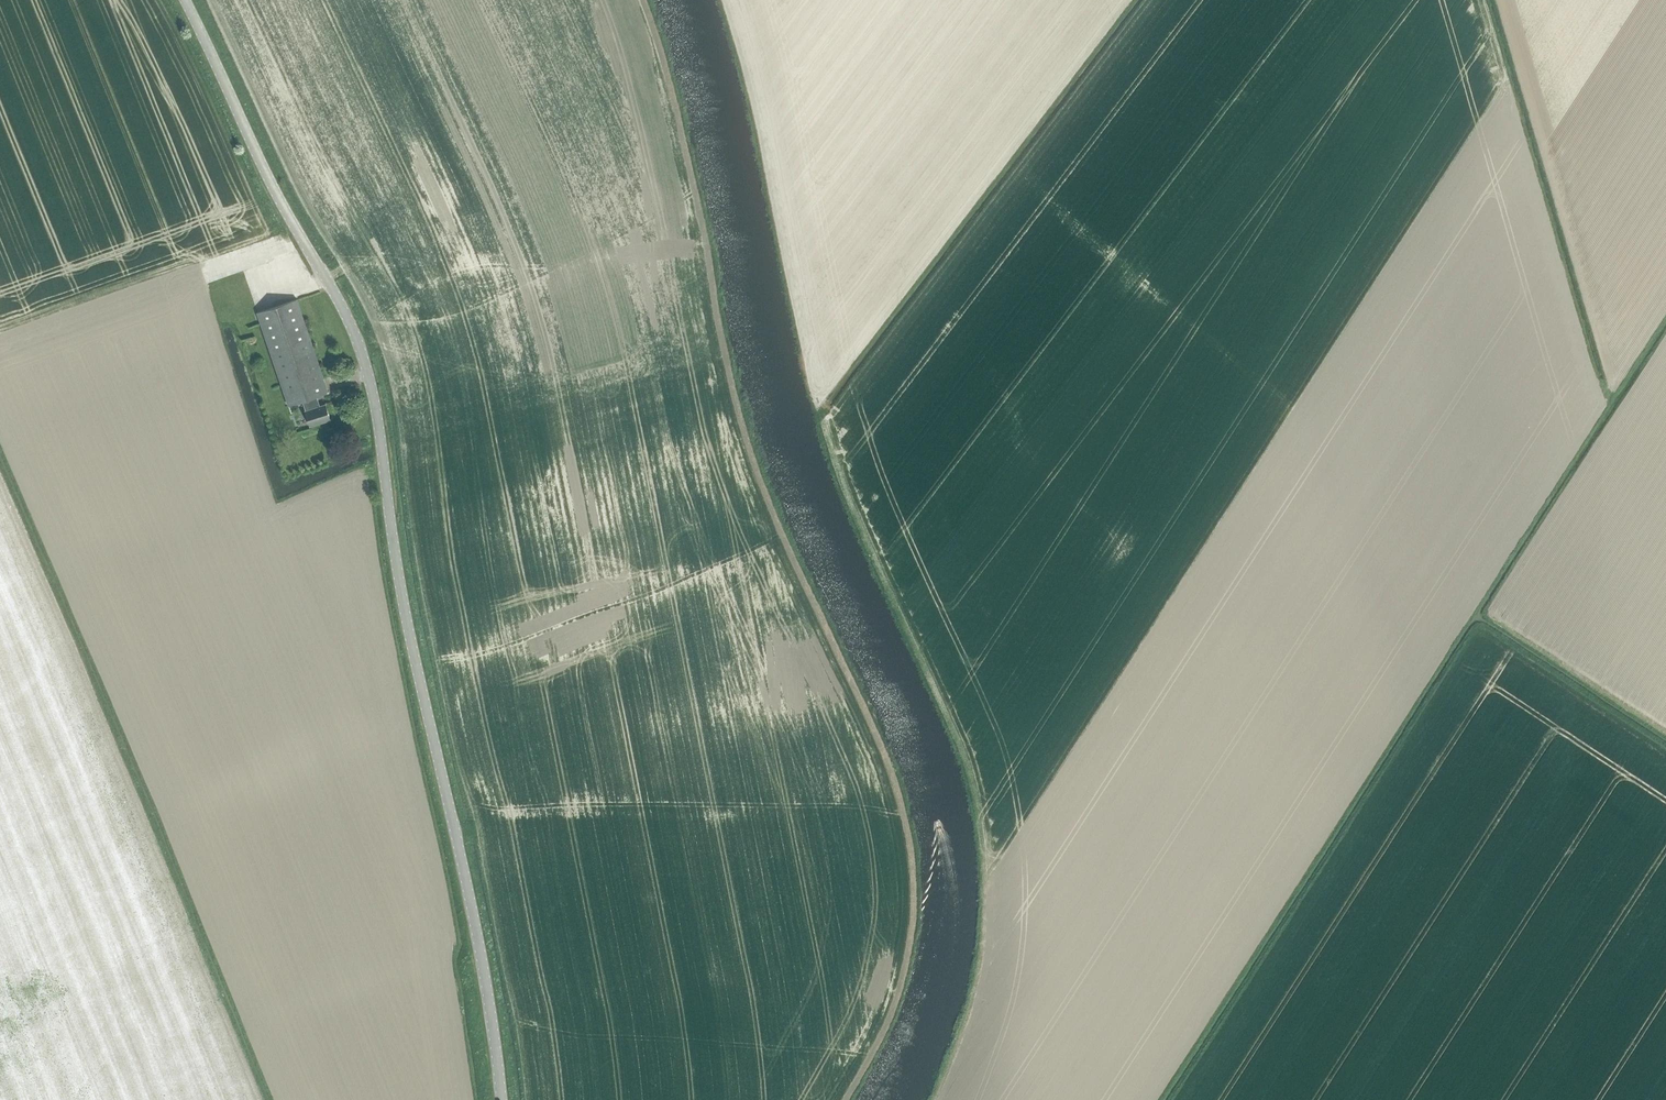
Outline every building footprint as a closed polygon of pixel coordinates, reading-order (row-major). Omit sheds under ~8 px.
[(309,426),(331,419),(326,404),(319,406),(316,396),(328,392),(296,299),(257,312),(289,406),(302,401),(305,411),(307,419),(309,426)]
